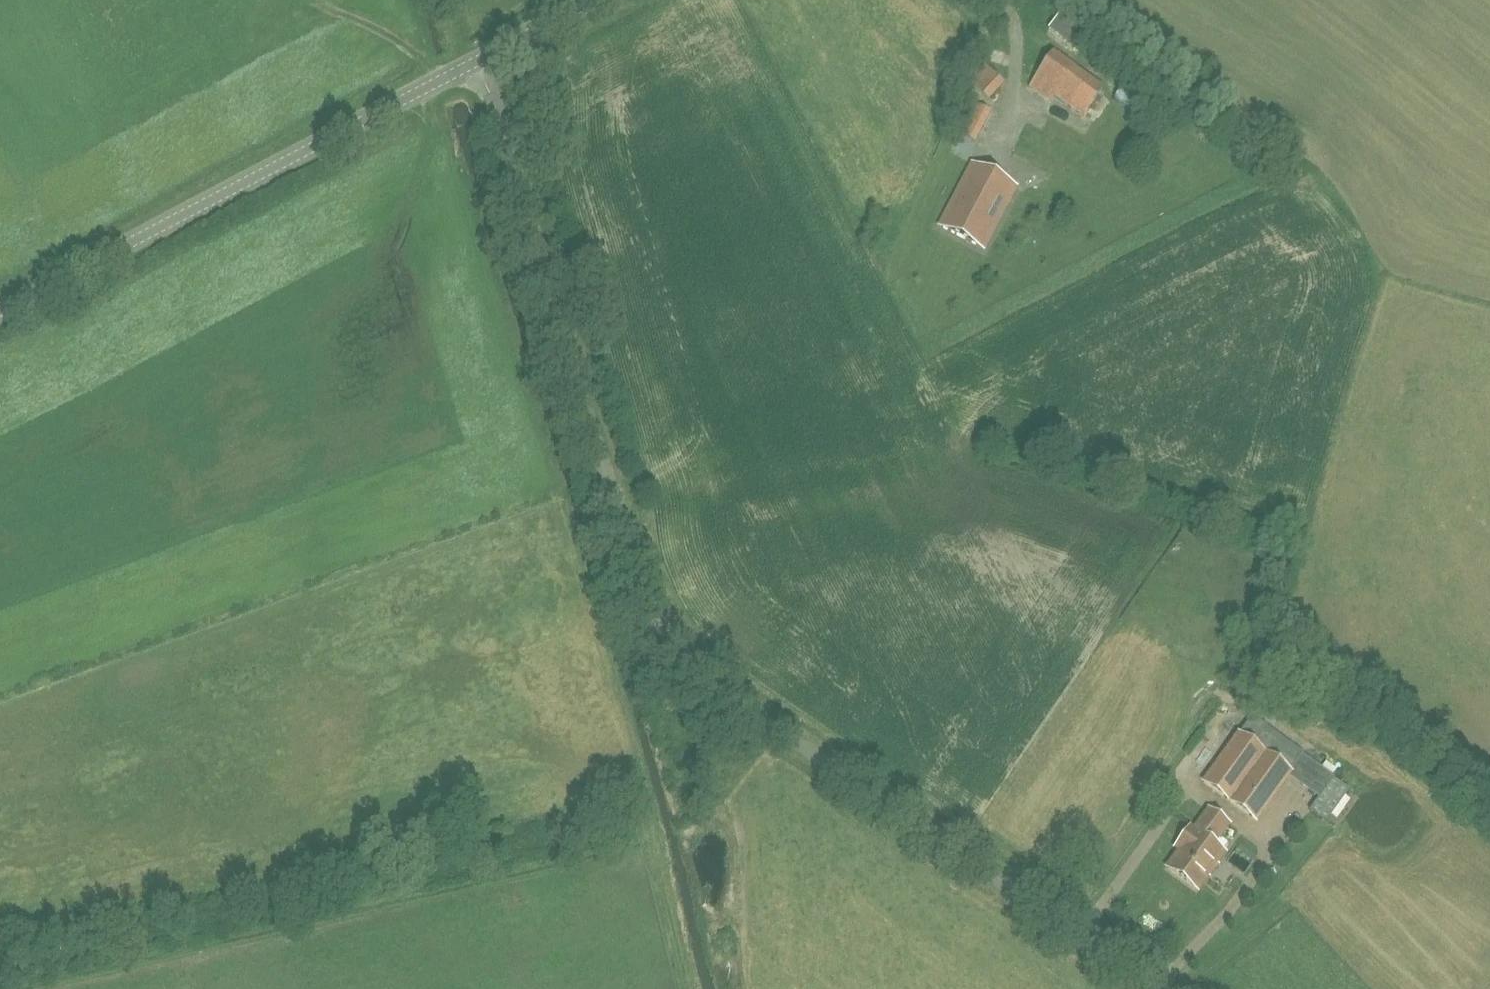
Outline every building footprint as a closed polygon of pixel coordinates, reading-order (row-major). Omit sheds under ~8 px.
[(1080,112),(1093,76),(1035,55),(1022,91),(1080,112)] [(1005,83),(997,75),(980,60),(962,81),(967,86),(970,83),(989,100),(1005,83)] [(1156,105),(1122,84),(1113,98),(1137,114),(1147,120),(1156,105)] [(985,123),(990,113),(973,104),(968,114),(985,123)] [(972,165),(940,226),(983,248),(1015,187),(972,165)] [(1290,773),(1238,735),(1204,782),(1255,820),(1290,773)] [(1348,790),(1332,779),(1332,778),(1317,798),(1309,811),(1325,822),(1348,790)] [(1176,847),(1181,850),(1168,869),(1196,889),(1206,875),(1209,877),(1217,865),(1215,863),(1222,852),(1228,844),(1218,837),(1227,824),(1209,811),(1194,832),(1189,828),(1176,847)]
